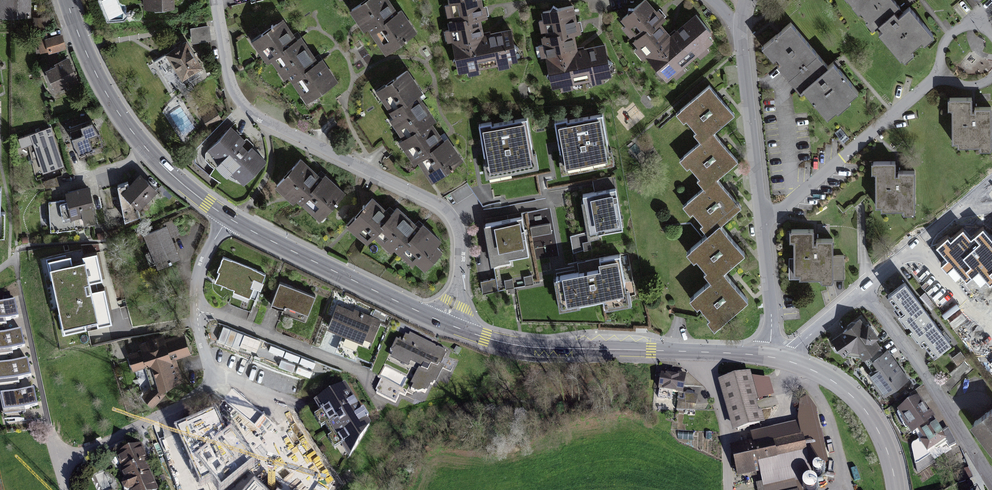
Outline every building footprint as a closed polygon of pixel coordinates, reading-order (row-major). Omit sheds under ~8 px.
[(30,0),(0,0),(0,14),(30,14),(30,0)] [(388,0),(362,0),(351,7),(382,52),(411,32),(388,0)] [(484,0),(446,0),(459,69),(515,58),(508,21),(488,25),(484,0)] [(904,0),(851,0),(874,26),(904,0)] [(910,0),(904,0),(874,26),(903,59),(936,30),(910,0)] [(676,29),(652,5),(626,30),(675,81),(716,42),(690,15),(676,29)] [(586,41),(580,8),(543,15),(557,85),(613,74),(606,37),(586,41)] [(791,86),(825,57),(783,10),(750,39),(791,86)] [(330,82),(284,18),(253,40),(299,104),(330,82)] [(66,49),(63,35),(45,40),(48,54),(66,49)] [(203,61),(186,36),(164,50),(180,76),(203,61)] [(80,81),(69,55),(45,65),(57,91),(80,81)] [(853,90),(825,57),(791,86),(820,118),(853,90)] [(430,182),(460,164),(407,76),(377,94),(430,182)] [(719,326),(750,300),(726,272),(746,255),(723,228),(746,209),(721,179),(740,164),(715,134),(736,117),(710,86),(679,112),(705,143),(682,162),(706,191),(689,206),(713,234),(689,253),(713,282),(694,297),(719,326)] [(991,137),(991,101),(976,101),(976,92),(950,92),(950,137),(991,137)] [(210,124),(221,116),(215,107),(203,116),(210,124)] [(103,143),(96,117),(72,124),(79,150),(103,143)] [(578,122),(563,124),(573,176),(620,168),(610,119),(578,125),(578,122)] [(244,183),(267,158),(230,123),(207,147),(244,183)] [(502,126),(487,129),(497,181),(544,173),(534,124),(502,130),(502,126)] [(64,166),(52,126),(19,136),(22,146),(33,143),(42,173),(64,166)] [(869,202),(914,202),(915,166),(895,166),(895,157),(869,156),(869,202)] [(317,223),(341,197),(303,162),(279,188),(317,223)] [(157,188),(141,173),(130,185),(129,181),(118,185),(125,220),(141,215),(138,205),(141,204),(157,188)] [(620,178),(601,182),(602,188),(613,186),(614,191),(588,196),(590,207),(594,206),(600,237),(595,238),(596,241),(631,234),(620,178)] [(93,220),(88,186),(68,189),(69,200),(50,201),(52,229),(87,228),(86,221),(93,220)] [(422,276),(446,250),(398,208),(392,215),(374,199),(347,229),(368,247),(378,237),(422,276)] [(528,220),(493,226),(499,266),(535,260),(528,220)] [(181,231),(177,221),(146,233),(159,266),(179,258),(170,235),(181,231)] [(560,234),(558,224),(537,228),(539,238),(560,234)] [(991,281),(991,273),(990,271),(991,269),(991,237),(983,226),(970,237),(963,228),(938,249),(946,258),(942,262),(955,278),(960,273),(966,280),(970,277),(980,269),(987,278),(991,282),(991,281)] [(788,274),(834,274),(834,238),(815,238),(815,228),(788,228),(788,274)] [(594,235),(579,237),(582,254),(598,251),(596,241),(595,238),(594,235)] [(602,270),(560,278),(567,313),(606,305),(607,314),(616,312),(614,303),(630,300),(621,255),(600,259),(602,270)] [(101,281),(95,256),(83,259),(84,266),(71,269),(70,261),(50,265),(65,333),(109,323),(103,292),(90,295),(88,283),(101,281)] [(255,297),(265,272),(224,256),(214,280),(255,297)] [(481,278),(483,291),(497,290),(495,277),(481,278)] [(497,279),(498,288),(515,287),(514,277),(497,279)] [(315,295),(279,281),(271,304),(283,309),(286,303),(309,312),(315,295)] [(885,296),(909,327),(928,314),(904,282),(885,296)] [(0,304),(0,322),(21,320),(19,302),(0,304)] [(374,338),(381,321),(338,304),(329,326),(361,340),(364,333),(374,338)] [(909,327),(934,359),(951,346),(928,314),(909,327)] [(879,344),(860,317),(833,336),(845,352),(856,344),(863,355),(879,344)] [(0,335),(0,353),(26,350),(24,332),(0,335)] [(441,364),(447,350),(408,332),(403,341),(396,338),(384,365),(414,379),(410,387),(426,395),(431,383),(435,385),(444,365),(441,364)] [(184,334),(130,350),(135,367),(146,364),(153,386),(144,394),(154,402),(166,389),(159,384),(180,377),(174,357),(189,352),(184,334)] [(870,371),(886,393),(908,378),(887,349),(875,358),(880,364),(870,371)] [(191,366),(181,369),(185,382),(205,376),(199,356),(189,359),(191,366)] [(950,371),(956,379),(970,367),(964,360),(950,371)] [(0,366),(0,384),(34,380),(32,363),(0,366)] [(683,376),(662,374),(660,393),(656,392),(654,406),(692,410),(694,396),(681,394),(683,376)] [(771,393),(768,380),(748,377),(747,374),(724,380),(737,430),(761,424),(754,397),(771,393)] [(369,424),(345,386),(316,404),(349,456),(369,424)] [(38,390),(2,394),(4,412),(40,408),(38,390)] [(928,451),(948,437),(920,397),(900,411),(928,451)] [(226,435),(214,410),(179,425),(202,475),(213,469),(221,480),(251,456),(231,430),(226,435)] [(970,427),(991,457),(991,456),(991,411),(970,427)] [(814,418),(754,432),(756,440),(732,446),(738,473),(761,467),(765,482),(758,483),(760,489),(781,489),(803,485),(803,489),(804,489),(816,489),(818,488),(824,460),(814,418)] [(117,456),(131,489),(158,489),(140,447),(117,456)]
